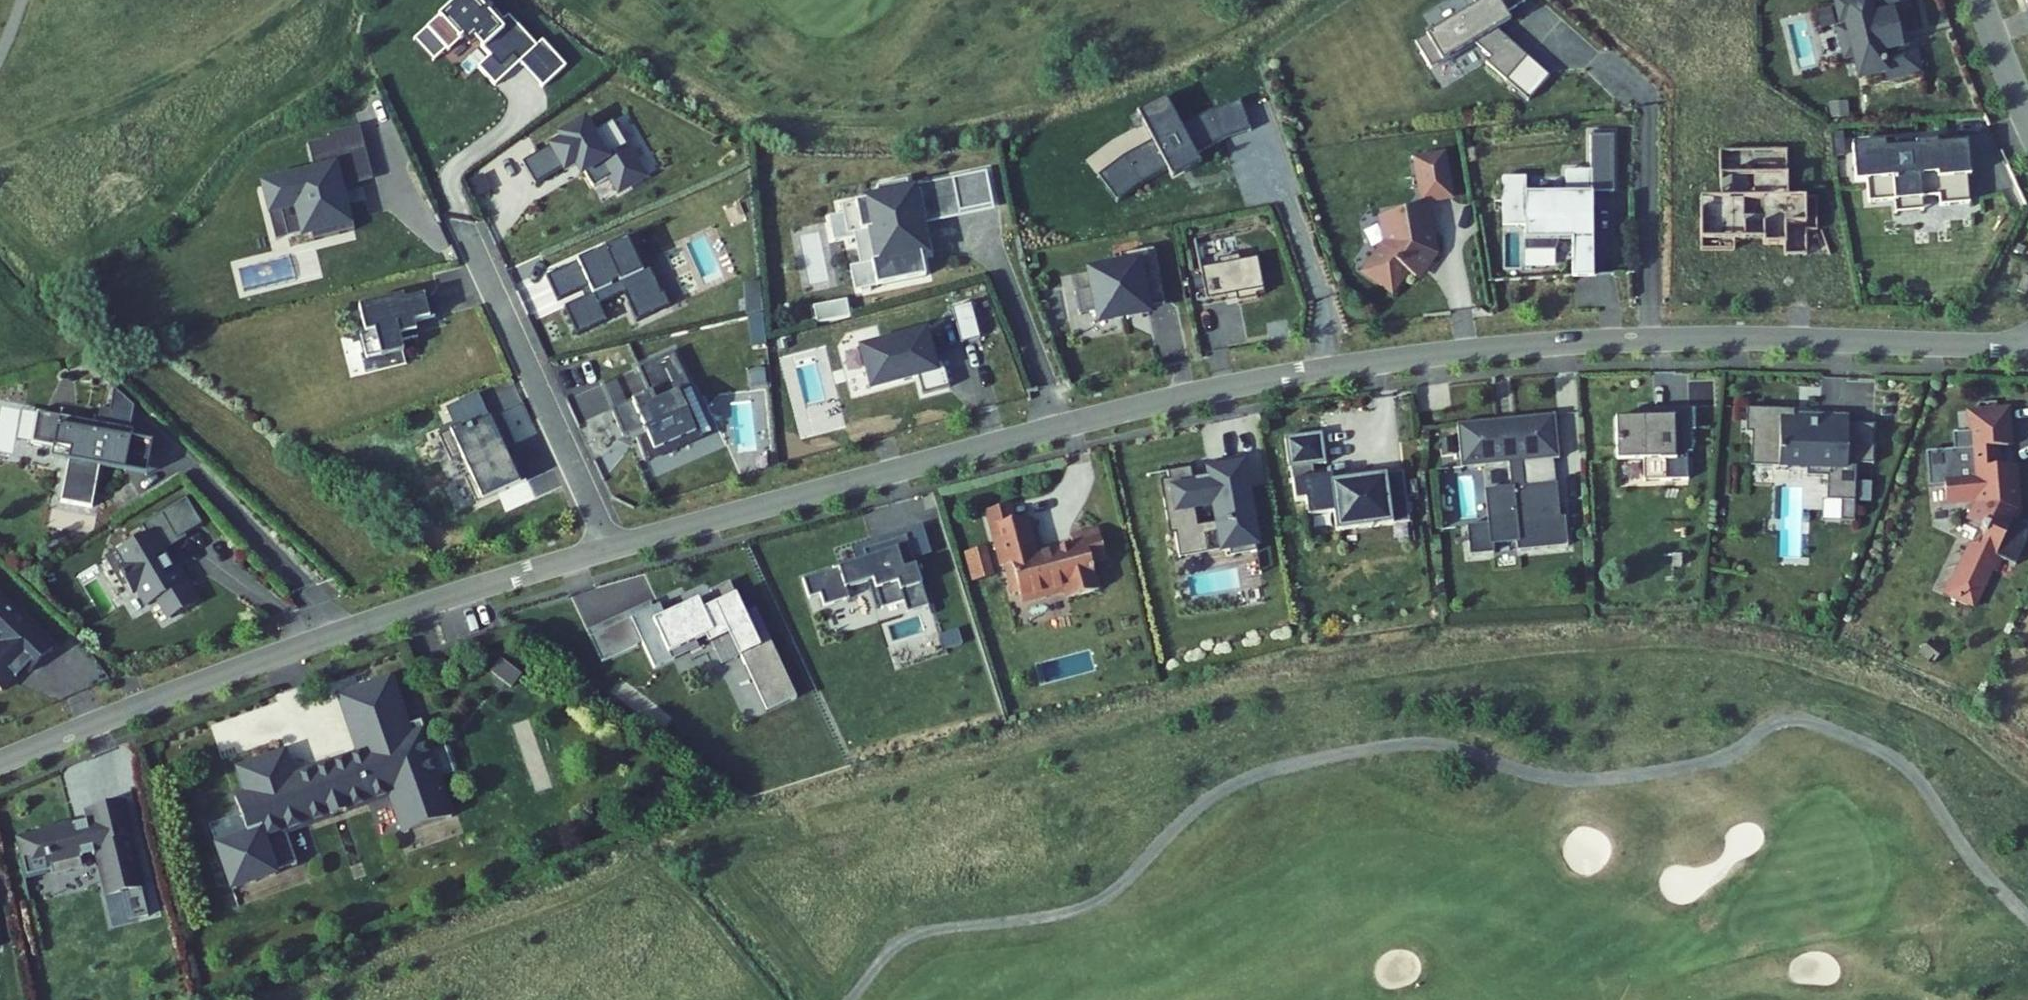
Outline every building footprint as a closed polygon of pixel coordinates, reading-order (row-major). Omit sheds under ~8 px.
[(481,0),(457,0),(429,25),(448,47),(450,48),(474,27),(488,43),(485,46),(492,54),(502,65),(515,54),(522,61),(544,87),(568,65),(545,40),(539,45),(511,14),(506,19),(491,2),(487,6),(481,0)] [(1476,6),(1415,44),(1431,70),(1474,44),(1490,58),(1486,63),(1507,81),(1528,57),(1500,32),(1493,21),(1512,9),(1508,3),(1510,0),(1472,0),(1476,6)] [(1843,13),(1848,12),(1849,16),(1840,18),(1848,48),(1857,45),(1863,67),(1888,60),(1890,68),(1922,59),(1915,31),(1905,34),(1896,0),(1898,0),(1840,0),(1843,13)] [(448,47),(429,25),(416,37),(435,58),(448,47)] [(502,65),(492,54),(480,65),(497,84),(522,61),(515,54),(502,65)] [(1528,57),(1507,81),(1529,100),(1550,76),(1528,57)] [(1100,177),(1118,204),(1142,185),(1168,171),(1174,179),(1201,164),(1197,155),(1225,141),(1253,132),(1241,101),(1213,112),(1183,129),(1167,98),(1140,114),(1156,143),(1125,157),(1100,177)] [(582,177),(587,174),(595,186),(609,178),(619,196),(629,191),(650,179),(630,144),(627,146),(614,123),(595,133),(587,120),(558,137),(560,139),(548,146),(549,148),(562,170),(564,174),(576,167),(580,174),(582,177)] [(362,148),(357,127),(328,135),(331,144),(335,143),(338,154),(362,148)] [(1612,193),(1611,136),(1588,137),(1589,172),(1565,172),(1565,196),(1525,196),(1525,180),(1501,180),(1502,229),(1524,228),(1524,253),(1555,252),(1558,243),(1571,242),(1571,259),(1592,259),(1591,194),(1612,193)] [(1895,150),(1894,142),(1850,146),(1853,183),(1864,182),(1866,203),(1892,201),(1892,203),(1920,200),(1920,198),(1937,197),(1938,206),(1967,204),(1965,177),(1968,177),(1965,143),(1934,146),(1934,142),(1913,144),(1913,148),(1895,150)] [(338,154),(335,143),(331,144),(314,148),(320,172),(265,186),(272,212),(281,210),(288,238),(311,232),(314,241),(355,231),(348,203),(343,205),(338,187),(370,179),(362,148),(338,154)] [(562,170),(549,148),(525,162),(538,184),(562,170)] [(1789,196),(1788,149),(1721,150),(1722,197),(1702,197),(1703,250),(1736,249),(1736,239),(1765,238),(1765,243),(1786,243),(1786,254),(1809,253),(1808,229),(1819,229),(1818,195),(1789,196)] [(1450,192),(1443,153),(1416,158),(1423,197),(1450,192)] [(989,171),(955,178),(961,213),(996,206),(989,171)] [(961,213),(955,178),(923,184),(924,188),(930,219),(961,213)] [(850,264),(855,290),(928,275),(923,252),(929,251),(927,237),(924,237),(920,221),(930,219),(924,188),(913,190),(910,179),(880,185),(882,196),(844,204),(850,233),(874,228),(880,258),(850,264)] [(1920,200),(1892,203),(1893,214),(1921,212),(1920,200)] [(1433,249),(1425,203),(1383,211),(1388,239),(1368,268),(1392,285),(1405,266),(1416,274),(1433,249)] [(288,238),(281,210),(272,212),(269,212),(276,241),(288,238)] [(2018,239),(2025,242),(2027,235),(2021,232),(2018,239)] [(664,295),(662,296),(640,246),(643,245),(639,236),(636,237),(606,250),(607,252),(580,264),(548,277),(558,300),(590,286),(593,295),(564,308),(568,317),(576,335),(605,323),(597,304),(625,293),(636,319),(666,307),(668,305),(664,295)] [(1241,262),(1240,256),(1218,261),(1219,266),(1201,270),(1208,301),(1237,295),(1238,303),(1258,299),(1258,296),(1261,295),(1269,316),(1290,308),(1269,249),(1248,256),(1249,260),(1241,262)] [(1125,256),(1126,262),(1088,270),(1098,322),(1150,312),(1150,307),(1166,304),(1155,250),(1125,256)] [(1571,259),(1572,279),(1592,279),(1592,259),(1571,259)] [(436,318),(430,295),(406,301),(404,296),(360,308),(367,334),(362,335),(368,359),(405,350),(403,342),(419,338),(415,323),(436,318)] [(846,298),(812,307),(817,325),(851,317),(846,298)] [(980,336),(970,301),(951,307),(956,321),(960,336),(961,341),(980,336)] [(925,330),(929,344),(960,336),(956,321),(925,330)] [(943,359),(934,362),(929,344),(925,330),(924,327),(860,346),(872,388),(918,375),(923,392),(950,385),(943,359)] [(689,385),(673,349),(637,365),(649,391),(632,398),(634,402),(613,411),(624,435),(646,425),(649,432),(637,437),(647,460),(697,437),(676,391),(689,385)] [(492,418),(481,394),(449,408),(456,422),(442,428),(444,434),(467,423),(469,428),(492,418)] [(1983,495),(1975,513),(1992,520),(2008,528),(2001,545),(1985,538),(1979,536),(1955,588),(1977,598),(1995,559),(1999,561),(2000,559),(2003,560),(2008,549),(2021,555),(2027,541),(2027,514),(2018,509),(2022,501),(2018,456),(1999,459),(1997,439),(2011,437),(2008,403),(1974,407),(1978,440),(1971,440),(1974,469),(1949,471),(1951,495),(1983,491),(1983,495)] [(1567,448),(1563,404),(1538,406),(1538,410),(1522,412),(1523,420),(1508,421),(1507,414),(1491,415),(1491,411),(1465,414),(1470,457),(1517,453),(1520,477),(1493,480),(1497,513),(1476,515),(1479,545),(1502,543),(1502,534),(1525,532),(1526,540),(1576,535),(1574,508),(1568,508),(1562,509),(1560,497),(1567,496),(1565,472),(1532,475),(1530,451),(1567,448)] [(1538,410),(1538,406),(1491,411),(1491,415),(1507,414),(1508,421),(1523,420),(1522,412),(1538,410)] [(1690,407),(1674,408),(1674,433),(1690,432),(1690,407)] [(1794,408),(1747,407),(1746,432),(1752,432),(1751,465),(1807,466),(1807,475),(1827,476),(1827,499),(1841,499),(1841,519),(1854,519),(1856,459),(1873,460),(1874,423),(1846,423),(1846,439),(1818,438),(1819,418),(1794,417),(1794,408)] [(1674,408),(1653,408),(1653,416),(1640,417),(1615,417),(1616,460),(1652,459),(1659,459),(1659,460),(1672,459),(1675,459),(1674,433),(1674,408)] [(1639,409),(1640,417),(1653,416),(1653,408),(1639,409)] [(136,433),(40,412),(33,443),(55,448),(72,452),(70,461),(64,487),(69,488),(66,504),(92,510),(101,469),(103,459),(129,464),(134,442),(136,433)] [(512,445),(499,415),(492,418),(469,428),(467,423),(444,434),(441,435),(453,461),(464,456),(472,475),(467,478),(479,503),(528,481),(517,455),(511,458),(506,448),(512,445)] [(1846,419),(1819,418),(1818,438),(1846,439),(1846,423),(1846,419)] [(1324,465),(1319,434),(1282,439),(1293,503),(1303,501),(1305,518),(1331,515),(1333,533),(1407,524),(1401,473),(1330,483),(1329,477),(1312,480),(1310,467),(1324,465)] [(155,446),(134,442),(129,464),(103,459),(101,469),(147,479),(155,446)] [(72,452),(55,448),(53,458),(70,461),(72,452)] [(1246,485),(1241,457),(1208,463),(1211,480),(1194,483),(1191,466),(1168,470),(1169,478),(1161,480),(1171,533),(1176,532),(1179,553),(1200,549),(1200,553),(1234,547),(1235,554),(1258,550),(1253,519),(1255,518),(1249,485),(1246,485)] [(1673,473),(1672,459),(1659,460),(1659,459),(1652,459),(1652,473),(1673,473)] [(188,509),(174,483),(148,497),(162,524),(188,509)] [(162,524),(148,497),(128,508),(133,517),(137,514),(148,535),(164,527),(162,524)] [(1827,499),(1823,499),(1822,519),(1841,519),(1841,499),(1827,499)] [(1024,519),(1019,504),(995,511),(1006,550),(1010,548),(1004,525),(1024,519)] [(148,535),(137,514),(133,517),(102,534),(109,547),(103,551),(108,559),(117,575),(123,572),(132,589),(143,583),(154,602),(183,586),(163,550),(158,553),(148,535)] [(1045,552),(1035,516),(1024,519),(1004,525),(1010,548),(1006,550),(1010,565),(1021,562),(1025,575),(1019,576),(1023,592),(1030,590),(1032,598),(1075,585),(1078,595),(1109,586),(1101,559),(1115,555),(1107,526),(1080,534),(1082,541),(1045,552)] [(2008,528),(1992,520),(1985,538),(2001,545),(2008,528)] [(931,553),(923,527),(905,533),(914,559),(931,553)] [(903,599),(906,610),(928,603),(914,559),(905,533),(862,547),(866,561),(857,564),(840,569),(838,565),(801,577),(808,596),(819,592),(823,604),(848,596),(845,586),(866,579),(875,606),(903,599)] [(964,551),(971,580),(994,574),(987,546),(964,551)] [(852,550),(857,564),(866,561),(862,547),(852,550)] [(745,614),(729,581),(710,590),(717,603),(703,610),(698,600),(665,615),(660,604),(653,607),(631,618),(643,643),(655,668),(685,654),(683,648),(705,637),(709,645),(712,643),(722,665),(742,656),(767,711),(797,697),(756,609),(745,614)] [(0,585),(0,671),(11,660),(9,658),(17,649),(25,656),(48,631),(0,585)] [(653,607),(651,602),(588,631),(602,662),(643,643),(631,618),(653,607)] [(521,675),(501,660),(491,672),(512,688),(521,675)] [(408,724),(391,677),(340,695),(360,752),(294,775),(285,751),(239,767),(248,791),(236,796),(249,834),(218,845),(233,888),(277,873),(276,870),(298,862),(287,831),(392,794),(405,832),(453,816),(423,731),(426,730),(422,719),(408,724)] [(142,840),(134,804),(97,812),(99,824),(83,828),(82,823),(50,829),(52,834),(27,840),(34,870),(59,865),(61,874),(61,876),(92,869),(90,859),(107,856),(116,899),(130,896),(136,924),(155,920),(139,841),(142,840)] [(61,874),(59,865),(34,870),(36,879),(61,874)] [(136,924),(130,896),(116,899),(122,927),(136,924)]
